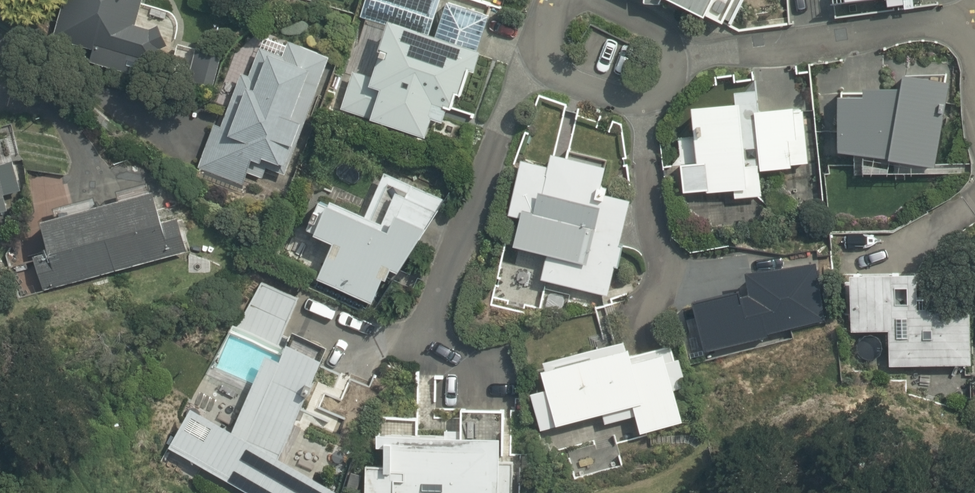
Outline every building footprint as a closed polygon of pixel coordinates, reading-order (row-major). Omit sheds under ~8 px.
[(53,39),(93,51),(90,63),(152,81),(161,48),(169,44),(160,22),(151,27),(140,24),(146,0),(64,0),(53,39)] [(704,17),(705,15),(723,24),(725,20),(731,23),(743,0),(671,0),(704,17)] [(477,50),(488,16),(449,3),(437,36),(390,21),(380,51),(382,51),(374,77),(355,71),(342,108),(426,136),(432,118),(443,121),(447,108),(452,109),(457,94),(461,95),(470,69),(474,71),(481,51),(477,50)] [(216,124),(199,167),(245,185),(250,172),(264,177),(269,166),(285,173),(332,55),(289,38),(282,56),(261,48),(251,75),(244,72),(223,127),(216,124)] [(225,55),(198,48),(189,80),(216,87),(225,55)] [(935,167),(949,82),(903,74),(900,88),(863,88),(863,97),(838,96),(837,152),(935,167)] [(738,101),(693,106),(698,158),(681,160),(684,190),(706,188),(706,192),(733,189),(733,197),(761,195),(758,171),(808,166),(802,112),(796,113),(796,106),(759,110),(757,88),(736,90),(738,101)] [(540,274),(608,290),(614,261),(618,262),(623,241),(620,240),(631,194),(600,187),(606,162),(550,149),(548,161),(522,155),(509,212),(520,214),(514,242),(546,249),(540,274)] [(5,208),(3,198),(7,197),(6,192),(22,188),(15,159),(0,163),(0,210),(5,208)] [(335,244),(320,278),(373,301),(383,276),(389,279),(393,268),(400,271),(442,196),(387,175),(364,218),(331,203),(329,206),(320,202),(308,229),(316,232),(315,235),(335,244)] [(37,256),(46,289),(189,251),(180,217),(164,221),(156,191),(74,213),(72,207),(56,211),(57,218),(45,222),(53,251),(37,256)] [(692,301),(706,353),(768,337),(768,334),(826,320),(815,260),(745,271),(749,292),(740,295),(739,290),(692,301)] [(889,330),(890,366),(971,364),(969,306),(919,307),(918,271),(850,272),(851,331),(889,330)] [(266,374),(299,299),(262,282),(222,355),(266,374)] [(329,346),(295,330),(260,408),(254,406),(241,436),(186,400),(160,442),(250,492),(338,492),(339,491),(280,458),(329,346)] [(531,387),(541,424),(600,408),(603,418),(635,409),(640,428),(683,416),(676,388),(684,386),(676,356),(667,358),(663,345),(632,354),(629,342),(623,343),(621,337),(540,359),(546,383),(531,387)] [(364,492),(509,492),(510,457),(500,457),(501,408),(460,407),(460,430),(407,428),(407,422),(375,421),(375,441),(384,440),(384,462),(365,462),(364,492)] [(5,472),(7,460),(10,446),(0,444),(0,471),(5,472)]
